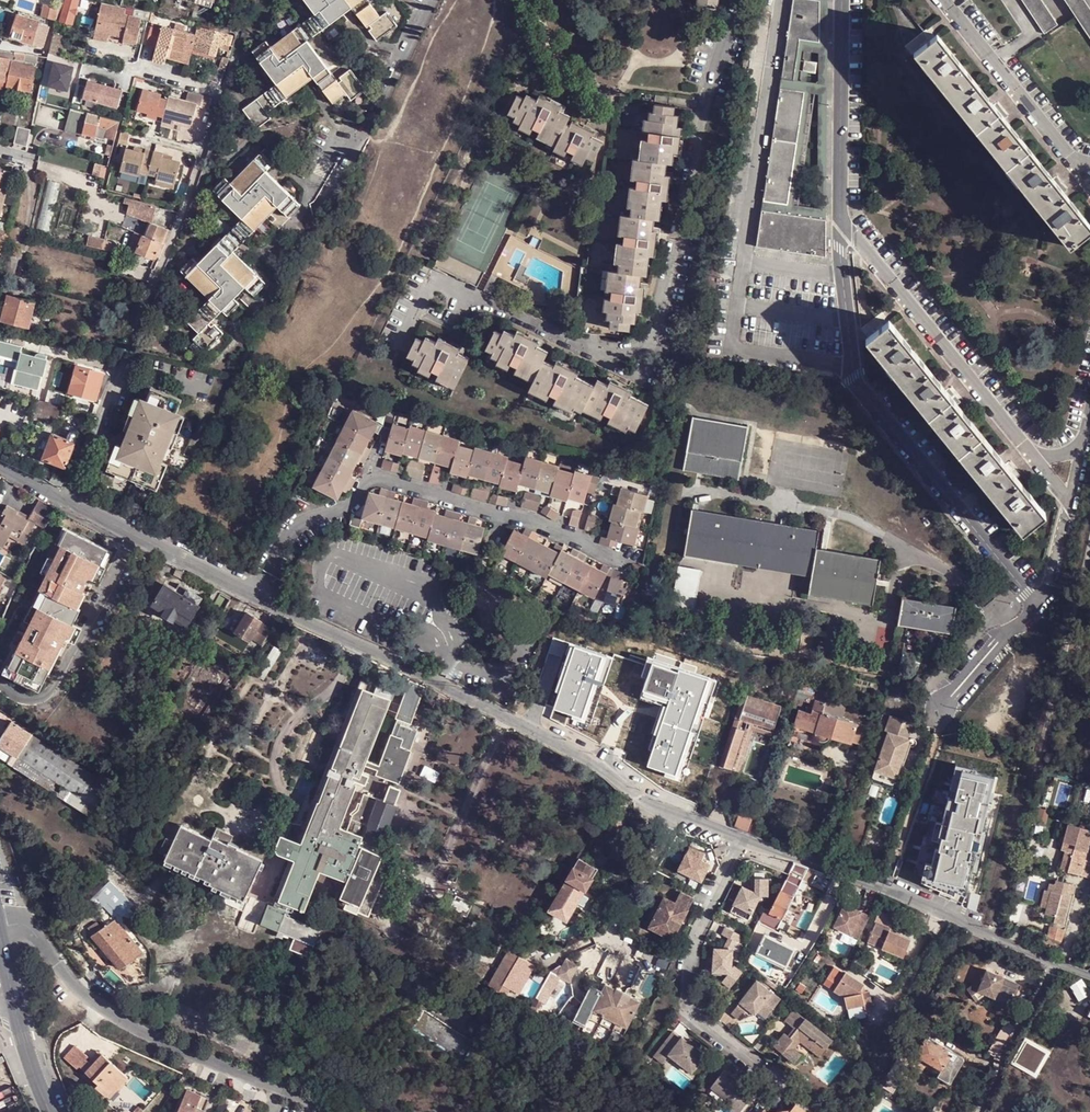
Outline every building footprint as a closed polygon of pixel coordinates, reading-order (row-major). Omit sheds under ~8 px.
[(64,4),(59,2),(58,7),(56,11),(62,13),(60,20),(72,23),(78,0),(65,0),(64,4)] [(315,14),(271,47),(266,41),(253,51),(276,84),(243,109),(257,128),(271,118),(267,112),(314,78),(333,104),(347,94),(352,102),(366,91),(351,71),(340,79),(342,82),(340,84),(311,46),(355,13),(371,32),(373,30),(376,33),(373,36),(381,46),(401,31),(387,12),(381,17),(368,0),(305,0),(315,14)] [(696,8),(717,10),(719,0),(695,0),(697,1),(696,8)] [(781,78),(792,80),(799,39),(818,42),(819,0),(793,0),(781,78)] [(817,52),(817,82),(816,93),(816,207),(815,209),(825,220),(824,218),(826,1),(820,0),(819,0),(818,42),(817,52)] [(1056,22),(1041,0),(1021,0),(1043,32),(1056,22)] [(1084,0),(1065,0),(1074,14),(1089,37),(1089,8),(1084,0)] [(125,9),(101,3),(99,13),(123,19),(123,18),(125,9)] [(58,7),(44,4),(41,16),(50,18),(55,20),(55,18),(56,11),(58,7)] [(133,11),(125,9),(123,18),(136,21),(137,18),(132,16),(133,11)] [(123,19),(99,13),(94,30),(124,38),(123,44),(136,48),(141,29),(139,29),(142,19),(137,18),(136,21),(123,18),(123,19)] [(38,21),(18,15),(17,18),(13,30),(11,37),(42,47),(48,26),(37,23),(38,21)] [(8,29),(13,30),(17,18),(11,16),(8,29)] [(173,29),(183,32),(184,27),(174,23),(173,29)] [(171,37),(173,29),(151,24),(145,45),(156,48),(155,54),(165,57),(168,48),(171,37)] [(924,45),(937,34),(929,25),(916,35),(924,45)] [(220,32),(221,32),(210,28),(209,30),(198,27),(196,35),(183,32),(173,29),(171,37),(168,48),(183,52),(184,48),(192,50),(214,55),(217,44),(220,32)] [(124,38),(94,30),(93,36),(123,44),(124,38)] [(220,32),(217,44),(228,46),(231,35),(220,32)] [(913,53),(1006,167),(1029,148),(1004,117),(993,104),(937,34),(924,45),(913,53)] [(906,43),(913,53),(924,45),(916,35),(906,43)] [(792,80),(802,80),(803,71),(805,60),(806,51),(799,39),(792,80)] [(818,42),(799,39),(806,51),(817,52),(818,42)] [(168,48),(165,57),(189,63),(191,56),(192,50),(184,48),(183,52),(168,48)] [(12,61),(12,59),(14,52),(0,51),(0,57),(9,59),(9,60),(12,61)] [(38,55),(14,52),(12,59),(36,62),(37,57),(38,55)] [(64,57),(48,53),(41,83),(66,89),(72,67),(69,67),(62,65),(64,59),(64,57)] [(165,57),(155,54),(153,61),(163,64),(165,57)] [(0,57),(0,79),(5,80),(9,60),(9,59),(0,57)] [(813,62),(805,60),(803,71),(812,73),(813,62)] [(30,91),(35,67),(12,62),(7,86),(30,91)] [(223,75),(225,71),(219,69),(218,73),(207,70),(203,83),(219,88),(223,75)] [(803,91),(810,92),(816,93),(817,82),(802,80),(792,80),(781,78),(780,88),(803,91)] [(116,80),(114,88),(122,90),(131,92),(133,85),(116,80)] [(114,88),(88,81),(83,98),(118,107),(122,90),(114,88)] [(803,91),(780,88),(762,201),(786,204),(803,91)] [(143,89),(137,111),(147,114),(163,118),(162,122),(173,125),(174,121),(189,125),(195,104),(169,97),(167,100),(161,98),(161,95),(143,89)] [(792,206),(810,92),(803,91),(786,204),(792,206)] [(209,110),(213,98),(197,93),(194,101),(198,103),(197,106),(209,110)] [(717,95),(713,105),(723,108),(726,99),(717,95)] [(519,96),(510,114),(524,122),(523,127),(533,132),(536,126),(544,131),(542,136),(559,145),(570,125),(573,116),(555,108),(557,103),(549,100),(546,103),(529,96),(526,100),(519,96)] [(644,156),(667,159),(674,160),(677,140),(681,141),(682,133),(678,132),(679,112),(676,111),(676,103),(654,100),(651,116),(648,116),(647,127),(652,128),(651,136),(646,135),(644,156)] [(1004,117),(1008,115),(997,101),(993,104),(1004,117)] [(89,113),(71,108),(64,130),(82,135),(82,133),(85,123),(89,113)] [(85,123),(82,133),(95,136),(98,126),(101,116),(89,113),(85,123)] [(163,118),(147,114),(146,118),(162,122),(163,118)] [(109,118),(101,116),(98,126),(95,136),(104,138),(105,135),(109,118)] [(119,121),(109,118),(105,135),(115,138),(119,121)] [(173,125),(162,122),(160,126),(178,131),(179,127),(188,129),(189,125),(174,121),(173,125)] [(570,125),(559,145),(559,147),(569,152),(571,150),(577,153),(576,157),(586,160),(588,157),(597,161),(606,143),(588,133),(589,130),(582,126),(580,129),(570,125)] [(31,130),(18,126),(14,143),(28,146),(31,130)] [(126,148),(120,173),(139,177),(140,174),(157,178),(156,181),(175,186),(181,161),(172,159),(162,157),(163,153),(146,149),(145,152),(135,150),(126,148)] [(1006,167),(1070,247),(1089,230),(1089,223),(1064,192),(1054,179),(1029,148),(1006,167)] [(277,160),(265,149),(231,183),(225,177),(213,190),(242,218),(227,233),(221,239),(195,265),(189,260),(177,272),(203,298),(228,304),(228,305),(239,293),(248,301),(261,288),(229,256),(234,252),(239,246),(278,207),(284,212),(295,200),(266,171),(277,160)] [(630,209),(656,213),(660,214),(664,186),(667,186),(669,178),(666,177),(667,159),(644,156),(638,155),(635,173),(639,174),(638,182),(635,182),(630,209)] [(0,216),(11,172),(3,170),(2,173),(0,172),(0,216)] [(139,177),(120,173),(120,177),(138,181),(139,177)] [(1057,175),(1054,179),(1064,192),(1068,189),(1057,175)] [(43,179),(38,227),(51,228),(56,180),(43,179)] [(155,185),(174,190),(175,186),(156,181),(155,185)] [(156,207),(131,200),(128,209),(153,216),(156,207)] [(295,200),(284,212),(289,217),(301,205),(295,200)] [(792,206),(786,204),(762,201),(761,210),(825,220),(815,209),(792,206)] [(618,266),(644,269),(648,270),(652,241),(656,241),(657,232),(654,231),(656,213),(630,209),(626,209),(623,228),(627,229),(626,238),(622,237),(618,266)] [(756,246),(824,257),(825,220),(761,210),(756,246)] [(171,230),(149,222),(144,236),(135,233),(129,248),(137,251),(155,259),(155,257),(159,259),(165,245),(171,230)] [(7,240),(7,237),(9,229),(0,226),(0,239),(7,240)] [(103,251),(105,242),(90,237),(87,246),(103,251)] [(18,252),(7,249),(5,255),(15,257),(17,258),(18,252)] [(443,249),(435,264),(479,286),(487,270),(443,249)] [(15,257),(5,255),(2,270),(11,272),(15,257)] [(518,271),(514,279),(527,285),(530,278),(524,274),(528,268),(521,264),(518,271)] [(611,307),(610,323),(621,325),(632,325),(634,318),(637,318),(640,297),(644,297),(645,290),(641,289),(644,269),(618,266),(612,266),(610,285),(615,286),(614,294),(609,294),(607,307),(611,307)] [(11,272),(2,270),(0,276),(11,279),(13,273),(11,272)] [(494,271),(485,288),(493,292),(501,276),(494,271)] [(36,302),(9,294),(2,321),(29,328),(36,302)] [(206,327),(228,304),(203,298),(206,301),(183,324),(195,336),(189,342),(203,355),(218,339),(206,327)] [(929,416),(953,397),(890,320),(882,326),(866,339),(929,416)] [(497,325),(487,346),(502,354),(501,358),(511,362),(513,359),(521,363),(519,367),(536,374),(545,359),(548,347),(532,338),(533,335),(525,331),(523,334),(508,327),(506,329),(497,325)] [(414,336),(405,355),(419,361),(418,365),(428,369),(430,366),(438,370),(438,374),(454,381),(467,356),(448,347),(450,343),(443,339),(440,343),(424,335),(421,339),(414,336)] [(545,359),(536,374),(532,384),(549,392),(551,388),(559,391),(557,396),(583,408),(586,402),(596,381),(570,369),(571,365),(565,361),(562,365),(545,359)] [(78,362),(72,361),(65,387),(71,389),(77,365),(78,365),(78,362)] [(96,399),(104,372),(78,365),(77,365),(71,389),(70,391),(96,399)] [(596,381),(586,402),(603,410),(606,406),(613,410),(611,414),(638,427),(651,400),(625,387),(625,384),(618,380),(616,383),(600,375),(596,381)] [(117,444),(106,469),(117,473),(116,476),(147,488),(147,486),(157,489),(167,465),(162,463),(169,447),(173,449),(186,417),(177,414),(182,399),(152,387),(146,401),(137,398),(124,429),(128,430),(122,446),(117,444)] [(953,397),(929,416),(960,453),(983,434),(953,397)] [(51,403),(35,399),(32,412),(57,419),(61,406),(51,403)] [(345,427),(316,488),(339,499),(343,491),(348,494),(355,480),(350,477),(358,461),(363,464),(370,450),(364,447),(368,439),(370,439),(374,432),(380,435),(379,442),(387,445),(386,451),(401,456),(403,453),(451,466),(449,472),(466,476),(467,473),(500,482),(499,485),(516,490),(518,482),(550,491),(550,493),(567,498),(567,495),(584,499),(587,488),(595,490),(599,476),(574,469),(574,471),(557,467),(558,465),(525,456),(523,464),(506,459),(507,457),(474,447),(473,450),(456,445),(457,440),(409,427),(408,429),(392,425),(391,429),(385,427),(353,412),(346,427),(345,427)] [(750,424),(693,414),(684,466),(683,467),(740,478),(740,477),(750,426),(750,424)] [(66,439),(53,433),(49,441),(43,439),(40,448),(46,451),(43,459),(66,468),(76,442),(73,441),(75,439),(76,436),(74,433),(71,432),(68,433),(66,436),(66,439)] [(983,434),(960,453),(990,489),(1013,470),(983,434)] [(384,460),(383,469),(397,472),(399,464),(384,460)] [(409,461),(405,474),(422,479),(425,465),(423,463),(413,460),(409,461)] [(435,465),(431,481),(440,483),(443,471),(442,468),(435,465)] [(66,481),(44,468),(40,475),(59,488),(66,481)] [(1013,470),(990,489),(1024,531),(1047,513),(1013,470)] [(473,484),(470,495),(486,500),(490,487),(488,484),(477,481),(473,484)] [(452,482),(451,490),(466,495),(468,489),(467,486),(452,482)] [(648,493),(612,484),(610,492),(618,494),(616,502),(614,502),(610,518),(612,519),(608,534),(603,533),(600,542),(615,546),(617,537),(634,542),(639,526),(635,525),(640,509),(643,510),(648,493)] [(381,495),(372,492),(364,518),(431,536),(429,539),(480,552),(487,526),(479,523),(480,517),(471,515),(470,521),(461,519),(463,513),(445,507),(444,514),(436,512),(438,510),(427,507),(429,500),(415,497),(413,503),(395,498),(396,492),(383,488),(381,495)] [(525,492),(522,504),(537,508),(541,496),(540,493),(528,490),(525,492)] [(491,495),(490,501),(505,505),(507,497),(494,493),(491,495)] [(38,500),(35,506),(39,507),(50,512),(52,513),(54,508),(38,500)] [(545,502),(543,508),(556,515),(560,508),(548,501),(545,502)] [(28,519),(45,527),(52,513),(50,512),(39,507),(35,506),(28,519)] [(572,508),(569,521),(577,524),(581,509),(577,507),(572,508)] [(684,553),(813,575),(809,594),(874,606),(879,578),(881,579),(881,573),(879,573),(882,558),(817,546),(820,529),(692,507),(684,553)] [(8,544),(11,538),(26,545),(35,525),(16,516),(17,514),(6,508),(2,514),(0,513),(0,541),(8,544)] [(587,511),(584,526),(592,528),(596,514),(587,511)] [(364,518),(355,515),(352,525),(362,528),(364,518)] [(518,527),(504,551),(550,576),(553,570),(597,595),(598,592),(621,602),(630,581),(621,576),(624,571),(605,560),(602,566),(589,559),(592,553),(577,545),(574,551),(566,546),(567,545),(558,541),(555,547),(540,539),(543,533),(528,525),(524,531),(518,527)] [(10,665),(45,682),(61,649),(62,649),(68,635),(71,636),(77,624),(74,623),(81,608),(78,607),(86,592),(87,593),(91,585),(89,584),(100,563),(101,563),(109,548),(68,528),(61,543),(62,544),(48,573),(56,578),(42,607),(40,606),(10,665)] [(8,544),(0,541),(0,548),(5,550),(8,544)] [(694,610),(700,568),(677,565),(671,607),(694,610)] [(187,573),(177,567),(174,574),(184,579),(187,573)] [(164,585),(152,605),(164,612),(162,615),(173,620),(174,618),(186,626),(198,606),(196,605),(201,598),(178,584),(174,592),(164,585)] [(897,625),(952,634),(957,607),(902,597),(897,625)] [(970,602),(983,617),(985,614),(981,610),(983,609),(973,598),(970,602)] [(236,632),(250,640),(255,632),(257,633),(259,630),(257,629),(261,621),(246,613),(236,632)] [(559,694),(576,645),(555,638),(539,686),(559,694)] [(613,658),(576,645),(559,694),(554,707),(551,719),(566,726),(569,715),(585,720),(597,685),(604,687),(613,658)] [(275,647),(264,665),(267,667),(270,669),(281,651),(275,647)] [(717,681),(654,660),(642,692),(668,701),(646,768),(665,774),(664,778),(681,783),(717,681)] [(911,682),(918,689),(926,680),(918,674),(914,678),(911,682)] [(296,842),(274,897),(280,899),(318,803),(319,803),(331,774),(334,776),(337,768),(333,766),(365,688),(370,690),(372,685),(360,680),(358,686),(301,830),(297,828),(292,840),(296,842)] [(398,719),(408,721),(420,686),(411,682),(398,719)] [(781,693),(795,698),(798,689),(784,685),(781,693)] [(358,845),(373,851),(380,837),(384,837),(396,805),(395,805),(400,789),(389,785),(383,801),(377,799),(364,794),(353,820),(349,824),(346,831),(338,828),(354,783),(348,781),(349,778),(365,784),(371,771),(362,767),(382,717),(389,697),(370,690),(365,688),(333,766),(337,768),(334,776),(331,774),(319,803),(318,803),(280,899),(299,906),(313,874),(316,877),(319,880),(327,880),(322,891),(326,893),(323,901),(325,902),(324,905),(328,907),(329,905),(341,877),(349,860),(352,860),(358,845)] [(795,698),(804,702),(807,692),(804,691),(798,689),(795,698)] [(432,691),(429,699),(442,704),(448,707),(451,699),(432,691)] [(745,694),(721,764),(726,766),(727,762),(734,764),(746,729),(741,727),(738,726),(741,718),(744,719),(773,730),(781,707),(745,694)] [(825,702),(823,711),(843,718),(844,715),(847,705),(826,698),(825,702)] [(423,716),(436,720),(442,704),(429,699),(423,716)] [(805,727),(817,731),(823,711),(825,702),(816,699),(812,713),(810,712),(805,727)] [(581,743),(598,748),(607,710),(590,706),(581,743)] [(823,711),(817,731),(816,734),(817,738),(820,740),(824,741),(828,740),(830,736),(851,742),(852,741),(857,724),(857,722),(845,718),(843,718),(823,711)] [(894,717),(890,716),(884,732),(887,733),(908,740),(914,724),(894,717)] [(0,737),(0,744),(12,752),(97,807),(107,783),(11,721),(0,737)] [(377,775),(385,778),(392,781),(399,762),(411,731),(404,728),(395,724),(385,751),(386,751),(377,775)] [(750,724),(735,768),(738,770),(753,728),(781,738),(781,736),(750,724)] [(852,741),(859,743),(864,727),(857,724),(852,741)] [(908,740),(887,733),(871,779),(894,787),(909,741),(908,740)] [(93,818),(97,807),(12,752),(6,762),(93,818)] [(964,769),(971,770),(971,767),(958,764),(951,788),(953,789),(951,797),(949,796),(943,822),(950,824),(964,769)] [(971,770),(964,769),(950,824),(943,822),(939,840),(942,841),(940,849),(937,848),(933,864),(929,879),(957,890),(967,895),(989,808),(992,809),(995,793),(993,792),(996,776),(977,772),(978,769),(971,767),(971,770)] [(581,777),(590,782),(595,773),(586,768),(581,777)] [(633,801),(619,792),(612,801),(627,810),(633,801)] [(738,813),(734,826),(747,830),(751,817),(738,813)] [(939,840),(943,822),(937,821),(933,838),(939,840)] [(165,856),(172,860),(189,827),(183,824),(165,856)] [(1068,873),(1089,879),(1089,848),(1089,847),(1089,832),(1087,831),(1080,829),(1069,826),(1062,851),(1066,853),(1072,855),(1068,873)] [(243,901),(262,861),(237,849),(238,847),(230,843),(231,842),(215,834),(212,839),(189,827),(172,860),(209,880),(208,883),(243,901)] [(361,905),(374,870),(386,874),(388,868),(389,866),(389,862),(387,859),(381,856),(382,854),(373,851),(358,845),(352,860),(337,894),(361,905)] [(688,848),(685,853),(700,861),(704,854),(688,848)] [(700,861),(685,853),(676,871),(698,881),(707,864),(700,861)] [(1072,855),(1066,853),(1061,871),(1068,873),(1072,855)] [(579,858),(568,878),(586,888),(597,869),(579,858)] [(929,879),(933,864),(927,862),(923,880),(955,894),(957,890),(929,879)] [(804,865),(799,864),(795,875),(800,877),(804,866),(804,865)] [(386,874),(374,870),(361,905),(358,911),(368,916),(386,874)] [(764,908),(758,919),(776,927),(782,917),(789,904),(792,898),(793,896),(789,895),(790,892),(789,889),(791,886),(794,886),(797,879),(787,874),(772,904),(768,911),(764,908)] [(741,886),(729,911),(747,920),(758,895),(767,896),(767,878),(750,877),(750,890),(741,886)] [(586,888),(568,878),(549,910),(567,920),(577,903),(582,894),(586,888)] [(111,880),(88,903),(98,913),(103,907),(114,917),(116,915),(118,913),(126,921),(135,913),(130,908),(135,904),(111,880)] [(1047,909),(1046,915),(1056,917),(1055,923),(1065,925),(1073,894),(1069,893),(1071,885),(1057,881),(1056,885),(1051,884),(1049,891),(1051,892),(1047,909)] [(663,897),(649,926),(672,937),(692,897),(680,891),(674,902),(663,897)] [(1051,892),(1049,891),(1046,891),(1041,908),(1047,909),(1051,892)] [(588,898),(582,894),(577,903),(583,906),(588,898)] [(450,909),(467,917),(469,913),(473,905),(473,903),(457,896),(450,909)] [(318,928),(283,914),(284,910),(267,903),(258,924),(291,937),(287,947),(308,955),(318,928)] [(869,916),(844,904),(833,926),(858,938),(869,916)] [(482,910),(473,905),(469,913),(479,917),(482,910)] [(122,969),(145,953),(132,937),(123,943),(115,932),(124,925),(119,918),(96,934),(122,969)] [(890,929),(875,923),(867,942),(881,948),(903,957),(910,941),(889,932),(890,929)] [(123,943),(132,937),(124,925),(115,932),(123,943)] [(1061,942),(1064,929),(1049,925),(1045,938),(1061,942)] [(725,926),(721,933),(729,937),(735,940),(739,942),(743,935),(725,926)] [(793,949),(764,933),(755,950),(784,966),(793,949)] [(487,985),(497,993),(498,992),(517,958),(520,954),(526,943),(515,937),(487,985)] [(713,948),(712,971),(727,973),(722,981),(730,988),(741,972),(733,966),(730,969),(731,949),(730,949),(735,940),(729,937),(723,948),(713,948)] [(881,948),(867,942),(865,947),(879,953),(881,948)] [(520,959),(517,958),(498,992),(505,996),(508,990),(517,995),(534,967),(520,959)] [(578,966),(566,959),(561,966),(559,965),(550,971),(570,983),(571,978),(578,966)] [(864,985),(834,966),(823,983),(846,999),(849,1008),(853,1007),(866,1004),(868,1012),(875,1010),(870,990),(863,992),(864,985)] [(1019,980),(986,967),(980,981),(978,979),(967,986),(977,999),(986,993),(999,998),(1009,1003),(1019,980)] [(1081,996),(1089,990),(1081,976),(1072,982),(1081,996)] [(755,981),(730,1012),(738,1019),(747,1008),(749,1005),(756,1011),(765,1017),(780,999),(755,981)] [(616,992),(606,986),(602,993),(592,987),(574,1021),(584,1026),(588,1019),(622,1038),(626,1031),(641,1005),(630,999),(631,998),(617,991),(616,992)] [(542,1002),(535,998),(531,1004),(538,1009),(542,1002)] [(1009,1003),(999,998),(997,1005),(1007,1008),(1009,1003)] [(461,1009),(444,999),(440,1007),(456,1017),(461,1009)] [(866,1004),(853,1007),(856,1019),(869,1016),(868,1012),(866,1004)] [(550,1007),(547,1005),(544,1006),(543,1007),(542,1010),(543,1013),(545,1015),(548,1015),(551,1013),(552,1010),(550,1007)] [(756,1011),(749,1005),(747,1008),(754,1013),(756,1011)] [(793,1009),(784,1020),(795,1028),(804,1018),(793,1009)] [(783,1033),(774,1046),(795,1063),(800,1055),(793,1049),(799,1041),(811,1049),(824,1033),(804,1018),(795,1028),(789,1037),(783,1033)] [(1007,1020),(990,1051),(996,1055),(1000,1053),(1015,1026),(1007,1020)] [(672,1031),(653,1055),(662,1062),(668,1054),(691,1071),(705,1054),(681,1036),(680,1037),(672,1031)] [(824,1033),(811,1049),(819,1056),(832,1040),(824,1033)] [(955,1073),(965,1056),(945,1044),(944,1046),(927,1036),(923,1041),(918,1051),(917,1051),(943,1067),(939,1074),(951,1081),(955,1073)] [(918,1038),(912,1047),(918,1051),(923,1041),(918,1038)] [(81,1067),(87,1060),(90,1058),(79,1048),(67,1061),(77,1071),(81,1067)] [(94,1067),(104,1056),(101,1053),(91,1064),(94,1067)] [(87,1060),(81,1067),(88,1074),(85,1077),(98,1089),(96,1091),(105,1100),(108,1097),(109,1098),(116,1090),(119,1093),(131,1080),(104,1056),(94,1067),(91,1064),(87,1060)] [(723,1069),(710,1086),(726,1098),(740,1109),(753,1093),(723,1069)] [(116,1090),(109,1098),(111,1101),(119,1093),(116,1090)] [(210,1100),(189,1090),(180,1111),(205,1111),(210,1100)] [(726,1098),(723,1101),(737,1111),(738,1111),(740,1109),(726,1098)] [(795,1103),(790,1110),(768,1111),(807,1111),(795,1103)]
